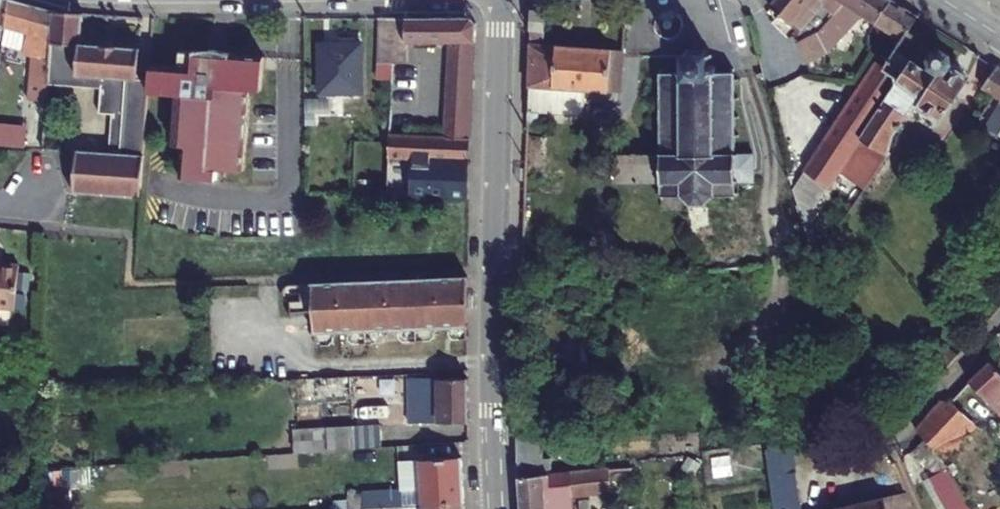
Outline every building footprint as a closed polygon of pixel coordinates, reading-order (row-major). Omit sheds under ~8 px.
[(2,0),(0,0),(0,31),(7,34),(8,30),(12,3),(2,0)] [(818,33),(844,4),(838,0),(774,0),(770,5),(780,15),(773,23),(793,45),(797,43),(818,33)] [(844,4),(818,33),(797,43),(805,61),(827,50),(828,52),(863,16),(875,24),(891,0),(838,0),(844,4)] [(54,16),(12,3),(8,30),(28,38),(22,58),(34,62),(32,91),(49,92),(49,85),(54,16)] [(530,13),(529,31),(544,32),(546,14),(530,13)] [(402,107),(400,131),(479,134),(486,22),(480,14),(436,15),(436,45),(435,65),(456,66),(455,95),(455,108),(436,108),(402,107)] [(404,60),(403,15),(388,15),(387,77),(403,77),(404,60)] [(418,15),(403,15),(404,60),(418,60),(418,45),(418,15)] [(436,15),(418,15),(418,45),(436,45),(436,15)] [(86,19),(54,16),(49,85),(100,89),(98,116),(113,117),(110,156),(77,153),(74,198),(142,204),(152,98),(153,84),(141,83),(143,54),(84,49),(86,19)] [(584,93),(621,95),(624,51),(543,44),(544,32),(529,31),(526,125),(538,125),(538,114),(539,89),(584,93)] [(349,41),(329,41),(330,90),(373,90),(373,41),(367,41),(365,35),(351,35),(349,41)] [(687,207),(688,232),(696,232),(708,226),(706,204),(715,196),(734,197),(735,202),(738,202),(738,198),(743,198),(743,194),(738,194),(737,181),(743,181),(758,181),(758,154),(737,154),(737,140),(740,140),(741,136),(737,136),(737,120),(740,120),(740,116),(737,116),(737,99),(740,100),(740,96),(737,96),(737,80),(740,80),(740,76),(737,76),(737,66),(733,66),(733,71),(717,71),(717,66),(717,65),(716,64),(714,62),(710,62),(710,56),(716,55),(716,51),(711,51),(711,47),(705,47),(705,50),(691,50),(690,47),(685,47),(685,50),(681,50),(681,57),(685,57),(685,71),(682,71),(682,67),(678,67),(678,71),(663,71),(663,67),(659,67),(659,79),(655,79),(655,82),(659,82),(659,98),(655,98),(655,101),(659,101),(659,118),(655,118),(655,122),(659,122),(659,138),(655,138),(655,142),(659,142),(659,155),(618,154),(616,184),(661,183),(661,192),(657,192),(658,196),(661,196),(661,208),(687,207)] [(858,137),(888,157),(894,135),(915,105),(938,121),(955,96),(964,83),(966,80),(948,67),(950,65),(948,56),(941,52),(932,54),(930,64),(926,70),(895,50),(883,69),(898,78),(858,137)] [(180,73),(154,71),(153,84),(152,98),(179,100),(175,150),(186,151),(183,182),(219,185),(219,174),(245,176),(251,94),(263,95),(266,62),(227,59),(226,68),(214,67),(215,58),(182,55),(180,73)] [(733,66),(737,66),(737,55),(716,55),(710,56),(710,62),(714,62),(716,64),(717,65),(717,66),(717,71),(733,71),(733,66)] [(25,59),(13,57),(11,72),(22,74),(25,59)] [(682,71),(685,71),(685,57),(681,57),(659,57),(659,67),(663,67),(663,71),(678,71),(678,67),(682,67),(682,71)] [(227,59),(215,58),(214,67),(226,68),(227,59)] [(996,64),(981,87),(993,95),(991,98),(999,104),(999,67),(996,64)] [(898,78),(883,69),(878,65),(826,143),(848,158),(839,172),(866,190),(888,157),(858,137),(898,78)] [(955,96),(959,99),(968,86),(964,83),(955,96)] [(584,93),(539,89),(538,114),(577,117),(582,112),(584,93)] [(455,95),(436,95),(436,108),(455,108),(455,95)] [(998,139),(999,136),(999,108),(985,131),(998,139)] [(400,131),(400,138),(398,194),(478,197),(479,134),(400,131)] [(400,138),(379,137),(377,194),(398,194),(400,138)] [(854,207),(864,213),(870,203),(869,202),(895,162),(888,157),(866,190),(854,207)] [(785,226),(799,263),(818,261),(797,206),(780,213),(785,226)] [(14,305),(18,261),(0,259),(0,304),(14,305)] [(315,321),(317,351),(330,351),(337,347),(336,340),(349,339),(349,346),(355,349),(383,349),(388,345),(388,338),(400,338),(399,344),(405,348),(433,347),(438,343),(438,335),(450,335),(451,346),(458,346),(457,335),(469,335),(468,283),(289,288),(285,292),(283,296),(283,298),(283,302),(285,305),(289,308),(293,308),(293,322),(315,321)] [(999,357),(980,377),(999,399),(999,358),(999,357)] [(303,378),(304,400),(358,397),(357,375),(303,378)] [(416,380),(417,423),(477,421),(476,378),(416,380)] [(924,425),(934,435),(956,455),(964,447),(961,444),(985,419),(961,397),(950,395),(924,425)] [(301,431),(302,453),(390,448),(388,426),(301,431)] [(530,508),(582,508),(581,498),(578,472),(561,473),(560,458),(552,457),(552,435),(526,434),(530,508)] [(958,508),(983,508),(965,476),(960,469),(954,457),(956,455),(934,435),(922,446),(944,471),(939,474),(958,508)] [(768,451),(771,474),(798,472),(795,447),(768,451)] [(428,459),(431,506),(471,504),(468,456),(428,459)] [(969,464),(960,469),(965,476),(973,472),(969,464)] [(619,471),(578,472),(581,498),(620,493),(619,471)] [(776,508),(804,508),(798,472),(771,474),(776,508)] [(410,508),(409,492),(357,495),(358,508),(390,508),(410,508)] [(908,492),(838,508),(915,508),(908,492)]
